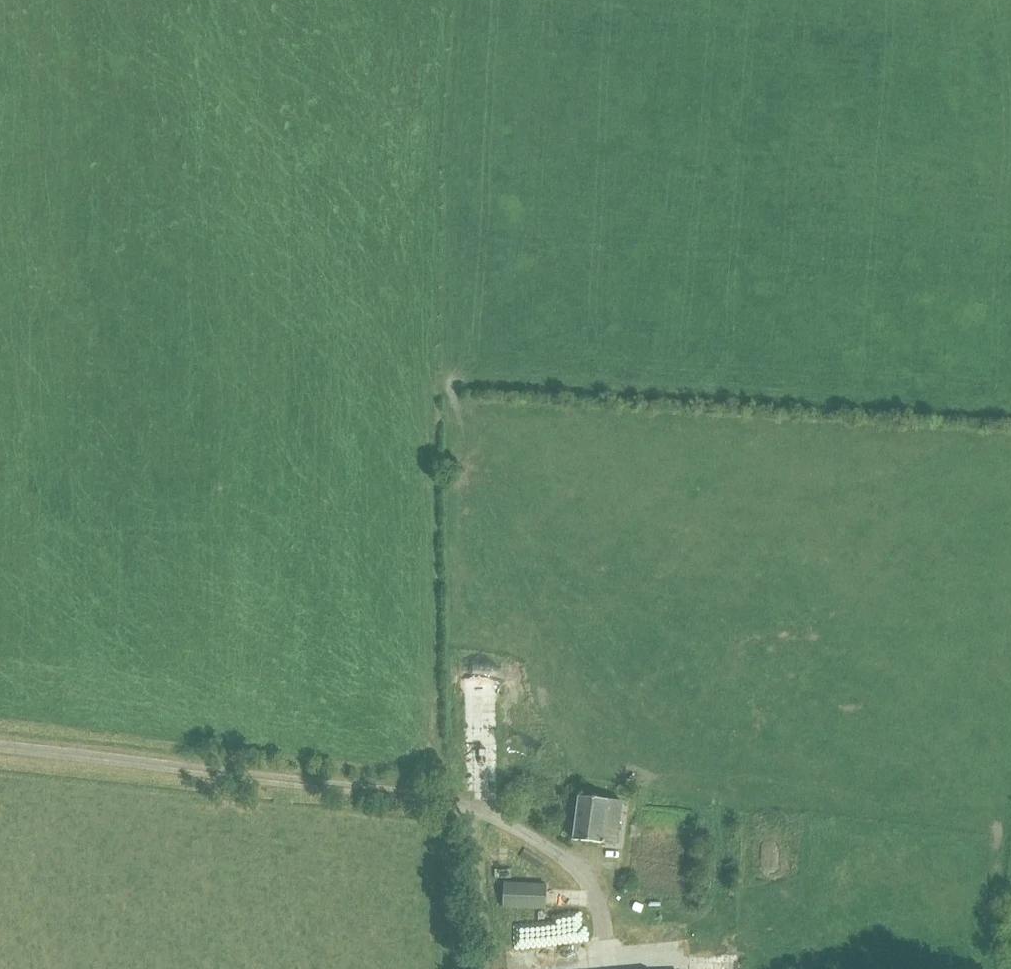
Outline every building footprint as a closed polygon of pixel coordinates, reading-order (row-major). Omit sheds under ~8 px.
[(614,843),(617,801),(576,798),(572,840),(614,843)] [(503,883),(502,908),(545,909),(546,885),(503,883)] [(594,919),(520,920),(520,948),(540,948),(540,954),(559,954),(558,942),(594,941),(594,919)]
